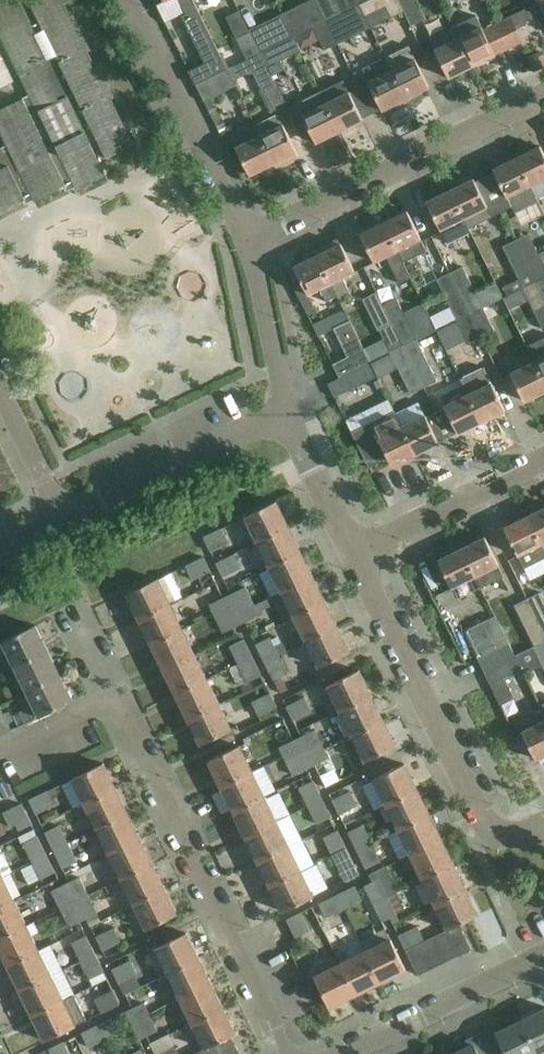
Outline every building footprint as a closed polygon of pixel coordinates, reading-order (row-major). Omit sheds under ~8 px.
[(24,80),(31,96),(24,99),(23,98),(0,109),(0,127),(9,146),(0,150),(0,212),(17,204),(25,200),(27,203),(35,198),(37,202),(67,188),(65,184),(73,180),(77,189),(106,175),(100,164),(108,160),(107,158),(114,155),(133,145),(133,144),(110,99),(113,98),(96,63),(94,65),(87,51),(90,50),(73,15),(70,16),(63,3),(66,1),(65,0),(0,0),(0,32),(24,80)] [(193,0),(180,0),(186,13),(182,16),(205,63),(189,70),(196,84),(227,69),(213,42),(193,1),(193,0)] [(313,26),(326,20),(316,0),(309,0),(302,3),(313,26)] [(326,20),(341,13),(335,0),(316,0),(326,20)] [(404,11),(398,0),(367,0),(359,4),(371,27),(366,16),(385,7),(391,18),(404,11)] [(404,11),(411,26),(426,19),(417,0),(398,0),(404,11)] [(540,1),(493,24),(505,50),(523,41),(517,29),(528,23),(527,21),(543,13),(543,0),(542,0),(540,1)] [(341,13),(326,20),(338,44),(371,27),(359,4),(341,13)] [(453,27),(472,66),(496,55),(477,16),(453,27)] [(313,26),(325,50),(338,44),(326,20),(313,26)] [(273,46),(261,23),(249,30),(260,52),(273,46)] [(449,77),(472,66),(453,27),(430,39),(449,77)] [(247,59),(260,52),(249,30),(235,36),(247,59)] [(298,45),(305,46),(312,42),(316,37),(312,30),(295,38),(298,45)] [(273,46),(260,52),(271,76),(285,69),(274,46),(273,46)] [(386,57),(388,61),(406,98),(429,87),(409,46),(386,57)] [(260,52),(247,59),(273,111),(286,105),(271,76),(260,52)] [(528,59),(534,72),(543,67),(543,55),(543,52),(528,59)] [(386,57),(363,69),(383,110),(406,98),(404,94),(388,61),(386,57)] [(12,83),(0,59),(0,89),(12,83)] [(227,69),(196,84),(205,101),(235,86),(227,69)] [(345,82),(321,93),(340,131),(363,120),(345,82)] [(237,90),(233,92),(236,100),(241,98),(237,90)] [(317,143),(340,131),(321,93),(298,105),(317,143)] [(279,114),(255,126),(273,164),(297,152),(279,114)] [(273,164),(255,126),(232,137),(250,175),(273,164)] [(537,197),(543,194),(543,154),(540,146),(518,157),(537,197)] [(537,197),(518,157),(494,169),(515,213),(539,201),(537,197)] [(450,190),(471,232),(472,232),(470,228),(493,217),(474,179),(450,190)] [(471,232),(450,190),(427,201),(448,243),(471,232)] [(408,211),(384,222),(404,262),(427,251),(421,237),(408,211)] [(404,262),(384,222),(361,234),(371,253),(374,260),(386,254),(400,283),(411,277),(404,262)] [(517,239),(537,280),(543,276),(543,263),(529,233),(517,239)] [(537,280),(517,239),(502,246),(518,278),(503,286),(507,294),(537,280)] [(341,243),(318,255),(338,295),(341,301),(352,296),(344,277),(355,271),(341,243)] [(318,255),(295,266),(308,294),(321,288),(327,301),(338,295),(318,255)] [(450,272),(470,313),(483,306),(463,266),(450,272)] [(456,319),(470,313),(450,272),(437,279),(456,319)] [(537,280),(522,287),(543,329),(543,294),(537,280)] [(389,352),(390,352),(404,345),(385,306),(384,304),(384,305),(378,292),(362,300),(378,333),(380,333),(389,352)] [(310,298),(301,302),(308,317),(317,312),(310,298)] [(385,306),(404,345),(436,329),(423,303),(404,312),(397,298),(384,304),(385,306)] [(483,306),(470,313),(481,336),(494,330),(483,306)] [(481,336),(470,313),(456,319),(457,320),(438,330),(444,342),(463,333),(468,343),(481,336)] [(340,376),(370,362),(350,319),(334,328),(348,357),(333,364),(340,376)] [(534,360),(543,380),(543,336),(527,345),(534,360)] [(417,339),(404,345),(424,387),(437,381),(417,340),(417,339)] [(404,345),(390,352),(411,394),(424,387),(404,345)] [(543,392),(543,380),(534,360),(511,372),(525,401),(543,392)] [(377,376),(370,362),(340,376),(347,391),(377,376)] [(484,366),(461,378),(464,383),(483,422),(506,410),(491,381),(484,366)] [(483,422),(464,383),(440,395),(459,433),(483,422)] [(352,431),(370,467),(389,458),(393,465),(416,454),(402,426),(394,411),(352,431)] [(402,426),(416,454),(439,443),(426,415),(402,426)] [(12,470),(7,459),(0,463),(0,476),(12,470)] [(0,476),(0,491),(18,482),(12,470),(0,476)] [(258,541),(289,527),(276,501),(246,516),(258,541)] [(528,516),(543,547),(543,508),(528,516)] [(528,516),(505,527),(518,554),(525,569),(543,559),(543,547),(528,516)] [(270,566),(301,551),(289,527),(258,541),(270,566)] [(232,549),(222,528),(204,537),(214,558),(232,549)] [(485,537),(462,548),(476,576),(482,587),(504,576),(485,537)] [(452,588),(476,576),(462,548),(439,559),(452,588)] [(301,551),(270,566),(283,591),(313,576),(301,551)] [(241,567),(235,553),(216,562),(222,576),(241,567)] [(211,570),(204,556),(186,565),(193,579),(211,570)] [(313,576),(283,591),(295,616),(325,601),(313,576)] [(127,593),(140,619),(170,604),(158,579),(127,593)] [(227,595),(232,605),(237,614),(255,605),(261,602),(271,597),(267,589),(252,597),(246,586),(227,595)] [(543,633),(543,598),(541,592),(528,599),(543,633)] [(213,614),(232,605),(227,595),(208,604),(213,614)] [(543,641),(543,633),(528,599),(514,605),(534,646),(543,641)] [(338,626),(325,601),(295,616),(307,641),(338,626)] [(152,644),(182,629),(170,604),(140,619),(152,644)] [(237,614),(232,605),(213,614),(222,633),(241,623),(237,614)] [(255,605),(237,614),(241,623),(260,614),(255,605)] [(465,631),(484,670),(515,655),(508,642),(495,616),(465,631)] [(3,641),(15,667),(49,650),(44,639),(43,639),(37,627),(36,625),(3,641)] [(350,652),(338,626),(307,641),(320,667),(350,652)] [(164,669),(194,654),(182,629),(152,644),(164,669)] [(255,644),(264,662),(280,655),(280,654),(287,650),(283,642),(275,645),(271,636),(255,644)] [(238,664),(253,656),(244,638),(229,646),(238,664)] [(534,646),(535,647),(516,656),(524,673),(542,665),(543,668),(543,641),(534,646)] [(49,650),(15,667),(27,691),(34,688),(60,675),(54,662),(55,662),(49,650)] [(177,694),(206,679),(194,654),(164,669),(177,694)] [(289,674),(280,655),(264,662),(273,681),(289,674)] [(515,655),(484,670),(501,705),(515,698),(504,677),(521,669),(523,674),(524,673),(516,656),(515,656),(515,655)] [(247,683),(249,682),(262,675),(253,656),(238,664),(247,683)] [(341,710),(371,695),(359,670),(329,685),(341,710)] [(60,675),(34,688),(27,691),(34,704),(19,711),(25,724),(74,700),(68,688),(67,689),(60,675)] [(218,704),(206,679),(177,694),(189,719),(218,704)] [(304,697),(301,691),(283,699),(298,731),(312,724),(308,714),(312,712),(305,696),(304,697)] [(278,707),(270,692),(251,701),(259,717),(278,707)] [(384,720),(371,695),(341,710),(354,735),(384,720)] [(218,704),(189,719),(201,744),(230,730),(218,704)] [(12,730),(9,724),(17,720),(12,710),(4,713),(0,706),(0,736),(12,730)] [(384,720),(354,735),(366,761),(396,746),(384,720)] [(543,755),(543,720),(522,731),(536,759),(543,755)] [(302,747),(308,758),(326,749),(316,729),(298,738),(302,747)] [(302,747),(298,738),(278,747),(281,752),(283,756),(302,747)] [(209,760),(222,786),(253,771),(240,745),(209,760)] [(283,756),(293,776),(312,766),(308,758),(302,747),(283,756)] [(330,757),(326,749),(308,758),(312,766),(330,757)] [(86,804),(116,789),(104,763),(73,778),(86,804)] [(374,779),(387,804),(417,789),(405,764),(374,779)] [(234,811),(265,796),(253,771),(222,786),(234,811)] [(307,806),(323,798),(314,780),(298,788),(307,806)] [(86,804),(98,829),(128,814),(116,789),(86,804)] [(387,804),(399,829),(430,814),(417,789),(387,804)] [(55,804),(48,790),(30,799),(36,813),(55,804)] [(332,800),(340,816),(358,806),(351,791),(332,800)] [(246,836),(277,821),(265,796),(234,811),(246,836)] [(323,798),(307,806),(316,824),(332,816),(323,798)] [(32,824),(22,803),(4,812),(11,827),(16,825),(19,830),(32,824)] [(110,853),(141,839),(128,814),(98,829),(110,853)] [(399,829),(411,854),(442,839),(430,814),(399,829)] [(289,846),(277,821),(246,836),(258,861),(289,846)] [(347,832),(356,850),(372,842),(363,824),(347,832)] [(45,832),(53,850),(69,843),(60,825),(45,832)] [(332,856),(347,848),(338,829),(322,837),(332,856)] [(31,861),(46,854),(37,835),(22,842),(31,861)] [(153,864),(141,839),(110,853),(122,878),(153,864)] [(442,839),(411,854),(423,879),(454,864),(442,839)] [(382,862),(372,842),(356,850),(366,870),(382,862)] [(81,868),(69,843),(53,850),(66,875),(81,868)] [(270,886),(301,871),(289,846),(258,861),(270,886)] [(347,848),(332,856),(341,874),(356,866),(347,848)] [(2,875),(11,871),(0,849),(0,876),(2,875)] [(46,854),(31,861),(40,879),(55,872),(46,854)] [(135,904),(165,889),(153,864),(122,878),(135,904)] [(454,864),(423,879),(436,904),(466,889),(454,864)] [(365,885),(374,903),(377,902),(398,891),(400,890),(388,865),(369,875),(372,882),(365,885)] [(314,896),(301,871),(270,886),(283,911),(314,896)] [(2,875),(0,876),(0,907),(15,900),(2,875)] [(66,883),(75,901),(89,895),(80,876),(66,883)] [(60,909),(75,901),(66,883),(62,885),(59,879),(48,884),(52,890),(51,890),(60,909)] [(337,894),(345,909),(363,900),(356,884),(337,894)] [(165,889),(135,904),(147,929),(178,914),(165,889)] [(436,904),(448,929),(448,930),(459,924),(479,914),(466,889),(436,904)] [(374,903),(383,921),(397,915),(392,905),(403,900),(398,891),(377,902),(374,903)] [(345,909),(337,894),(319,903),(327,918),(345,909)] [(89,895),(75,901),(85,920),(98,913),(89,895)] [(27,925),(15,900),(0,907),(0,938),(27,925)] [(85,920),(75,901),(60,909),(69,928),(85,920)] [(321,925),(312,907),(286,919),(295,937),(321,925)] [(448,929),(445,930),(458,956),(471,949),(459,924),(448,930),(448,929)] [(0,938),(0,948),(9,965),(39,950),(27,925),(0,938)] [(122,942),(114,926),(95,936),(103,952),(122,942)] [(419,943),(425,941),(417,926),(399,935),(406,950),(419,943)] [(458,956),(445,930),(432,937),(444,962),(458,956)] [(156,947),(169,973),(199,958),(187,932),(156,947)] [(71,943),(80,961),(96,954),(86,935),(71,943)] [(432,937),(425,941),(419,943),(432,968),(444,962),(432,937)] [(391,939),(366,952),(381,982),(406,970),(391,939)] [(419,943),(406,950),(418,975),(432,968),(419,943)] [(21,990),(51,975),(39,950),(9,965),(21,990)] [(341,964),(355,994),(381,982),(366,952),(341,964)] [(105,972),(96,954),(80,961),(89,979),(105,972)] [(199,958),(169,973),(181,998),(211,983),(199,958)] [(138,975),(130,959),(111,969),(119,984),(138,975)] [(330,1007),(355,994),(341,964),(315,976),(330,1007)] [(33,1015),(63,1000),(51,975),(21,990),(33,1015)] [(181,998),(193,1023),(224,1008),(211,983),(181,998)] [(102,1013),(120,1004),(113,990),(95,998),(102,1013)] [(75,995),(63,1000),(33,1015),(45,1041),(76,1026),(87,1020),(75,995)] [(125,1011),(130,1023),(134,1021),(150,1013),(145,1002),(125,1011)] [(224,1008),(193,1023),(205,1048),(214,1044),(231,1036),(236,1033),(224,1008)] [(524,1020),(540,1053),(543,1052),(543,1008),(536,1013),(536,1014),(524,1020)] [(130,1023),(139,1041),(159,1031),(150,1013),(134,1021),(130,1023)] [(99,1023),(107,1039),(126,1029),(118,1014),(99,1023)] [(540,1053),(524,1020),(509,1027),(509,1026),(497,1032),(503,1043),(492,1048),(495,1053),(540,1053)] [(81,1032),(89,1048),(107,1039),(99,1023),(81,1032)] [(174,1046),(169,1035),(151,1044),(156,1053),(178,1053),(174,1046)] [(214,1044),(219,1053),(240,1053),(231,1036),(214,1044)] [(63,1041),(49,1048),(52,1053),(69,1053),(63,1041)] [(473,1043),(462,1049),(462,1050),(454,1053),(479,1053),(473,1043)] [(205,1048),(197,1052),(198,1053),(219,1053),(214,1044),(205,1048)]
